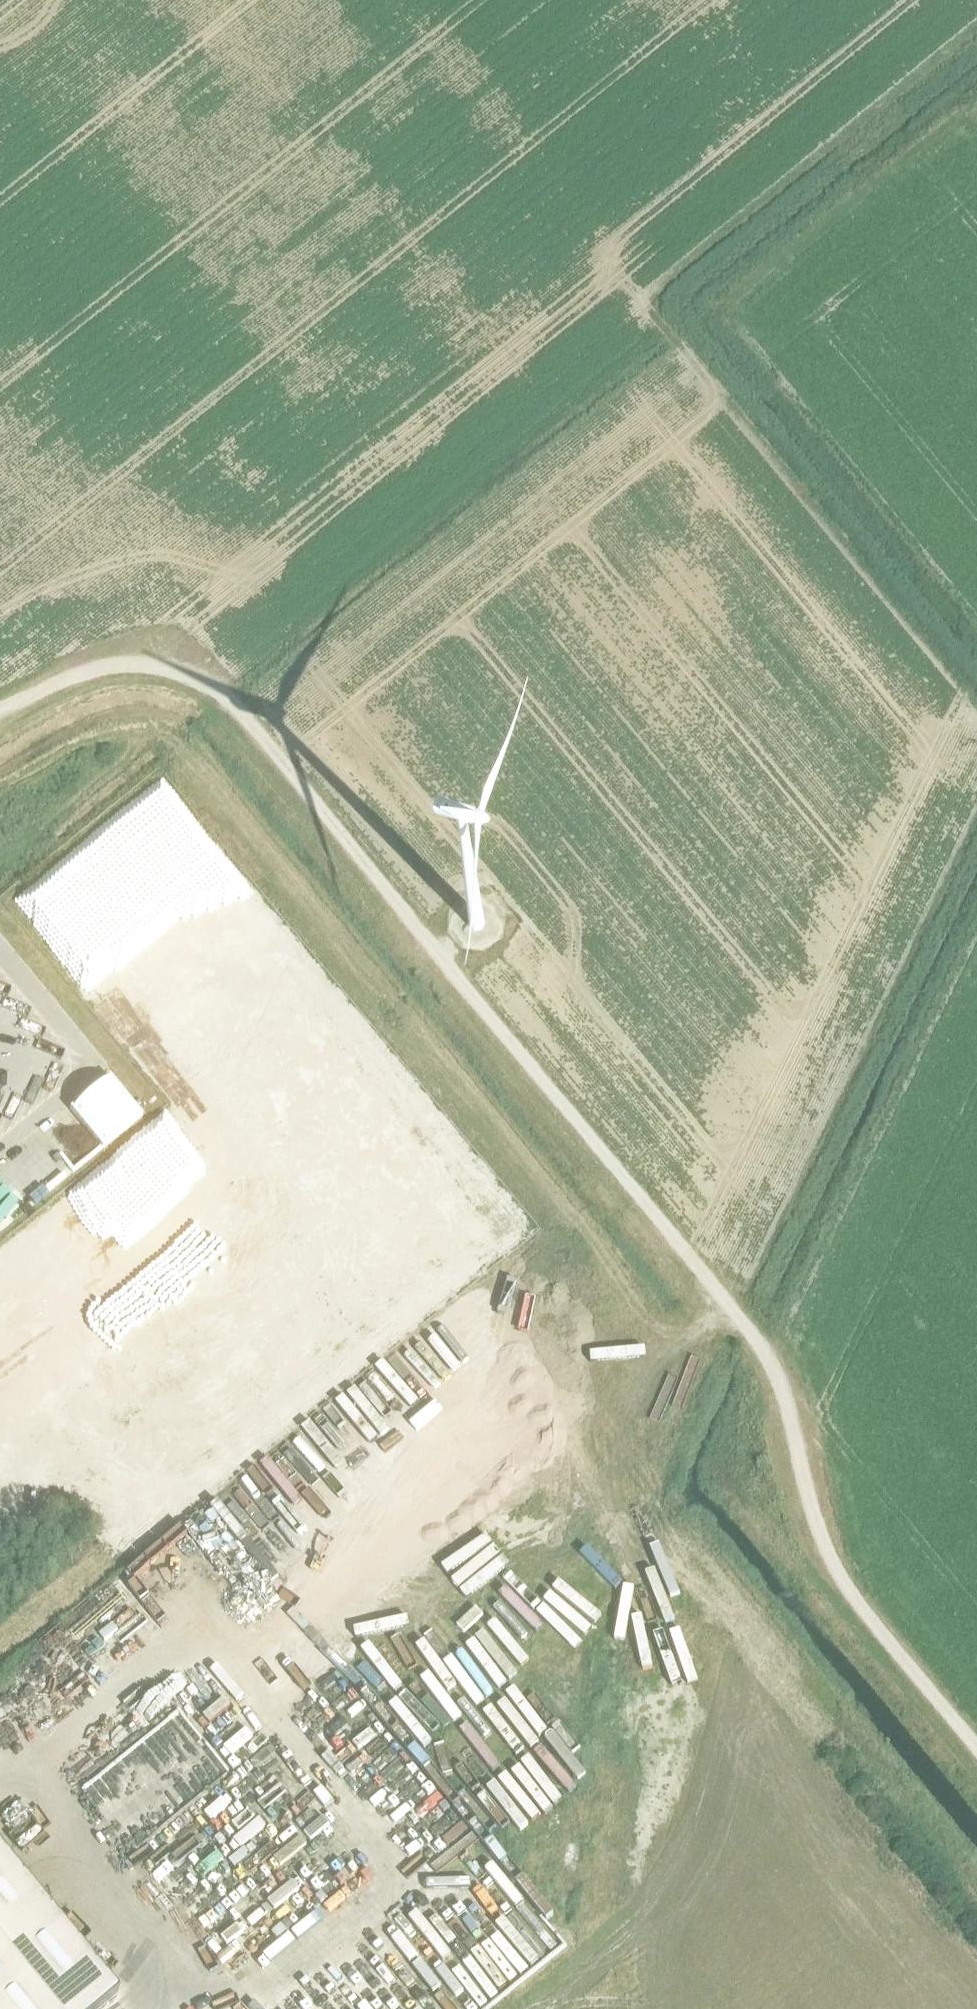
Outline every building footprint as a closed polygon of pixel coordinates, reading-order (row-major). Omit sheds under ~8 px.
[(75,1111),(54,1134),(62,1142),(84,1119),(75,1111)] [(18,1219),(0,1197),(0,1234),(18,1219)] [(24,1714),(17,1704),(0,1717),(0,1729),(1,1731),(24,1714)] [(12,1733),(11,1743),(38,1744),(39,1735),(12,1733)] [(391,1812),(418,1841),(457,1806),(430,1777),(391,1812)] [(201,1838),(165,1869),(173,1879),(209,1848),(201,1838)] [(492,1901),(517,1881),(503,1863),(478,1884),(492,1901)] [(259,1903),(295,1875),(289,1866),(253,1894),(259,1903)] [(529,1878),(521,1885),(541,1906),(549,1899),(529,1878)] [(510,1953),(536,1925),(514,1905),(505,1914),(508,1917),(491,1935),(510,1953)] [(338,1914),(301,1938),(306,1946),(344,1922),(338,1914)] [(285,1926),(255,1937),(259,1947),(289,1936),(285,1926)] [(283,1939),(262,1953),(269,1962),(289,1948),(283,1939)] [(0,1945),(0,2008),(53,2008),(0,1945)]
